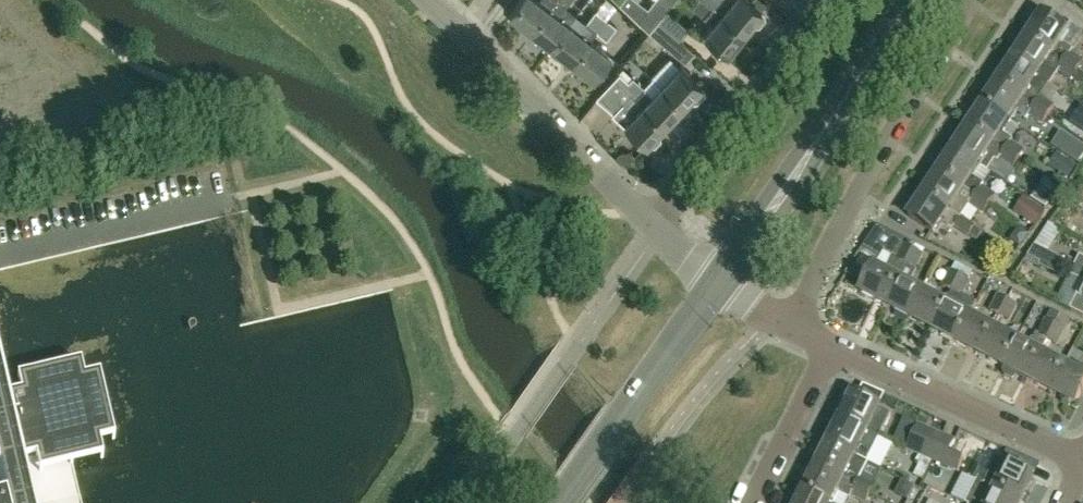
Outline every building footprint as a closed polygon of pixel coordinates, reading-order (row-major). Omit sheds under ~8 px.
[(537,1),(537,0),(519,0),(508,15),(530,31),(553,0),(538,0),(537,1)] [(551,47),(568,24),(558,16),(569,0),(553,0),(530,31),(551,47)] [(619,4),(635,19),(636,19),(646,6),(639,0),(622,0),(619,4)] [(648,32),(658,21),(666,10),(673,2),(671,0),(651,0),(646,6),(636,19),(635,19),(648,32)] [(712,24),(704,34),(728,54),(744,33),(703,0),(698,0),(692,7),(712,24)] [(746,0),(703,0),(744,33),(751,25),(754,27),(758,27),(765,19),(764,15),(746,0)] [(578,31),(568,24),(551,47),(572,63),(589,39),(588,39),(595,30),(596,31),(605,18),(594,9),(578,31)] [(658,21),(679,39),(688,29),(666,10),(658,21)] [(1077,72),(1082,63),(1070,54),(1072,51),(1059,43),(1067,31),(1042,15),(1027,38),(1068,66),(1077,72)] [(615,25),(605,18),(596,31),(605,37),(615,25)] [(658,21),(648,32),(649,33),(670,50),(679,39),(658,21)] [(1068,66),(1027,38),(1012,60),(1037,77),(1044,65),(1058,74),(1060,72),(1072,80),(1077,72),(1068,66)] [(610,54),(589,39),(572,63),(592,78),(610,54)] [(1037,77),(1012,60),(997,83),(1033,107),(1048,117),(1055,107),(1039,97),(1048,84),(1037,77)] [(696,102),(704,93),(704,91),(700,87),(701,86),(679,66),(661,85),(682,106),(689,99),(693,102),(696,102)] [(628,81),(627,80),(626,81),(618,73),(595,97),(613,113),(623,102),(635,113),(624,124),(646,144),(649,146),(653,146),(658,140),(659,136),(656,133),(664,125),(624,86),(628,81)] [(661,85),(651,95),(633,77),(627,80),(628,81),(624,86),(664,125),(682,106),(661,85)] [(1033,107),(997,83),(982,106),(1007,122),(1015,111),(1027,119),(1027,118),(1026,117),(1033,107)] [(967,128),(1018,161),(1024,152),(1011,143),(1012,140),(1000,132),(1007,122),(982,106),(967,128)] [(1048,117),(1033,107),(1026,117),(1027,118),(1041,128),(1048,117)] [(1000,160),(1013,169),(1018,161),(967,128),(953,150),(978,167),(988,173),(996,162),(997,163),(1000,160)] [(978,167),(953,150),(938,173),(963,190),(990,207),(997,197),(982,188),(983,186),(971,178),(978,167)] [(1059,152),(1050,166),(1069,179),(1078,166),(1059,152)] [(963,190),(938,173),(923,195),(949,212),(959,219),(961,218),(968,206),(983,217),(990,207),(963,190)] [(1022,213),(1038,230),(1068,202),(1052,185),(1022,213)] [(934,235),(949,212),(923,195),(908,218),(934,235)] [(961,218),(959,219),(953,229),(968,238),(975,228),(961,218)] [(1038,291),(1073,233),(1058,224),(1023,282),(1038,291)] [(879,260),(875,267),(874,266),(860,293),(885,306),(899,279),(887,273),(893,260),(905,267),(913,251),(916,246),(877,226),(862,249),(879,260)] [(923,256),(913,251),(905,267),(915,272),(923,256)] [(1074,268),(1082,273),(1082,262),(1078,259),(1074,268)] [(1074,268),(1069,276),(1082,283),(1082,273),(1074,268)] [(909,319),(932,331),(961,277),(951,272),(943,287),(952,292),(946,304),(923,292),(909,319)] [(961,277),(932,331),(956,343),(970,316),(958,310),(965,297),(962,296),(969,281),(961,277)] [(885,306),(909,319),(923,292),(899,279),(885,306)] [(1070,311),(1082,318),(1082,286),(1070,311)] [(988,313),(999,318),(1007,302),(996,297),(988,313)] [(1007,302),(999,318),(1010,323),(1018,307),(1007,302)] [(1050,309),(1044,319),(1056,325),(1061,315),(1050,309)] [(994,329),(970,316),(956,343),(980,355),(994,329)] [(1048,341),(1056,325),(1044,319),(1036,335),(1048,341)] [(1066,330),(1056,325),(1048,341),(1058,346),(1066,330)] [(1017,341),(994,329),(980,355),(1003,368),(1017,341)] [(1017,375),(1027,380),(1041,353),(1017,341),(1003,368),(1004,368),(1002,372),(1003,375),(1012,380),(1015,379),(1017,375)] [(1065,366),(1041,353),(1027,380),(1051,393),(1065,366)] [(17,476),(25,474),(21,459),(36,456),(40,471),(104,456),(100,441),(115,437),(100,373),(85,377),(81,362),(18,377),(22,392),(6,396),(0,369),(0,502),(23,502),(17,476)] [(1065,366),(1051,393),(1062,398),(1062,403),(1069,407),(1073,404),(1075,405),(1082,390),(1082,371),(1082,370),(1080,374),(1069,368),(1065,366)] [(844,411),(839,421),(866,434),(878,440),(885,428),(873,422),(879,410),(851,396),(851,397),(847,395),(843,396),(838,405),(839,409),(844,411)] [(866,434),(839,421),(827,445),(854,459),(866,465),(878,441),(878,440),(866,434)] [(920,455),(932,460),(943,435),(919,424),(913,440),(924,445),(920,455)] [(945,466),(950,456),(956,440),(943,435),(932,460),(945,466)] [(913,440),(908,450),(920,455),(924,445),(913,440)] [(815,469),(842,483),(870,496),(876,485),(860,477),(866,465),(854,459),(827,445),(815,469)] [(950,456),(945,466),(959,472),(963,462),(950,456)] [(994,490),(1019,502),(1020,502),(1033,478),(1006,465),(994,490)] [(836,494),(849,501),(851,498),(860,502),(866,502),(870,496),(842,483),(815,469),(803,493),(823,502),(832,502),(836,494)] [(994,490),(978,482),(972,493),(976,496),(973,502),(1019,502),(994,490)] [(803,493),(798,502),(823,502),(803,493)]
